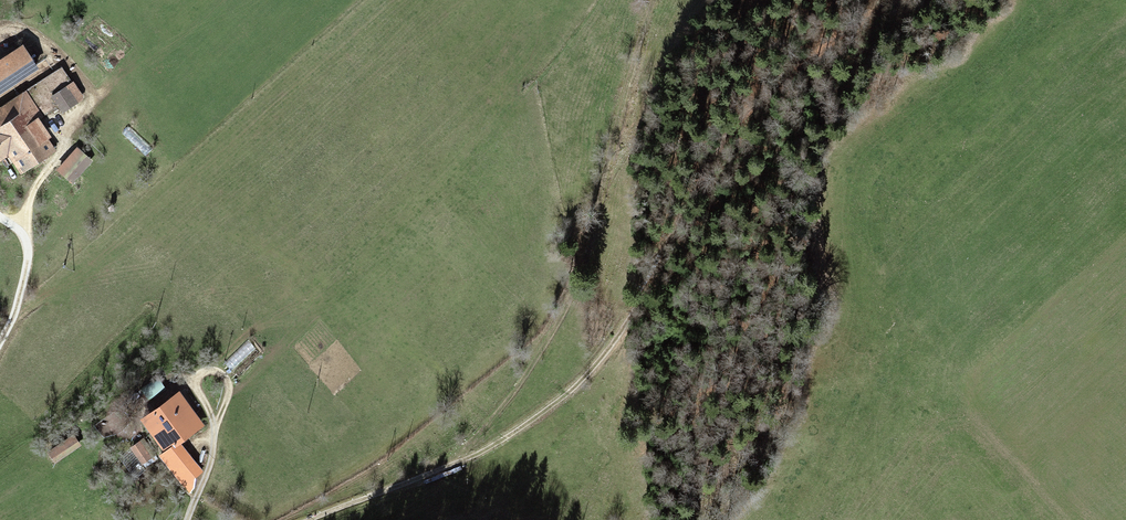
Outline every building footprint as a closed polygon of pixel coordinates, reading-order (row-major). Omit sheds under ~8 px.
[(0,52),(0,88),(34,63),(17,40),(0,52)] [(73,76),(51,92),(64,110),(87,94),(73,76)] [(0,104),(0,157),(9,151),(20,168),(58,142),(38,113),(44,109),(27,85),(0,104)] [(79,142),(59,164),(75,179),(95,156),(79,142)] [(215,416),(187,383),(152,412),(178,443),(175,445),(203,479),(220,465),(194,433),(215,416)] [(84,430),(59,447),(65,456),(91,439),(84,430)] [(152,433),(143,440),(156,456),(164,449),(152,433)]
